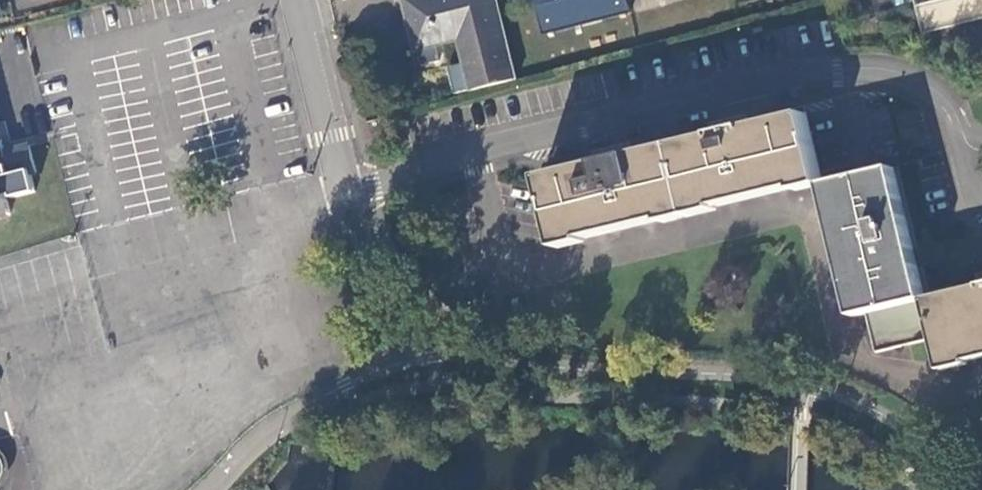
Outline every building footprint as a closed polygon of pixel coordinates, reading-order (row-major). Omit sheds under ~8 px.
[(472,91),(516,80),(496,0),(404,0),(417,50),(458,39),(472,91)] [(629,12),(626,0),(533,0),(539,30),(629,12)] [(918,6),(924,30),(981,15),(981,0),(940,0),(918,6)] [(540,179),(557,252),(583,246),(582,241),(662,222),(663,227),(715,214),(714,211),(795,192),(796,195),(822,189),(804,115),(747,129),(745,119),(728,123),(712,127),(714,137),(632,156),(629,146),(612,150),(595,154),(598,165),(540,179)] [(13,214),(8,196),(13,194),(14,198),(37,191),(33,173),(38,172),(32,147),(31,145),(4,152),(8,166),(0,168),(0,217),(13,214)] [(976,275),(978,287),(925,301),(918,269),(893,171),(823,188),(855,318),(868,315),(880,353),(933,341),(941,371),(966,366),(965,361),(981,357),(981,274),(976,275)]
